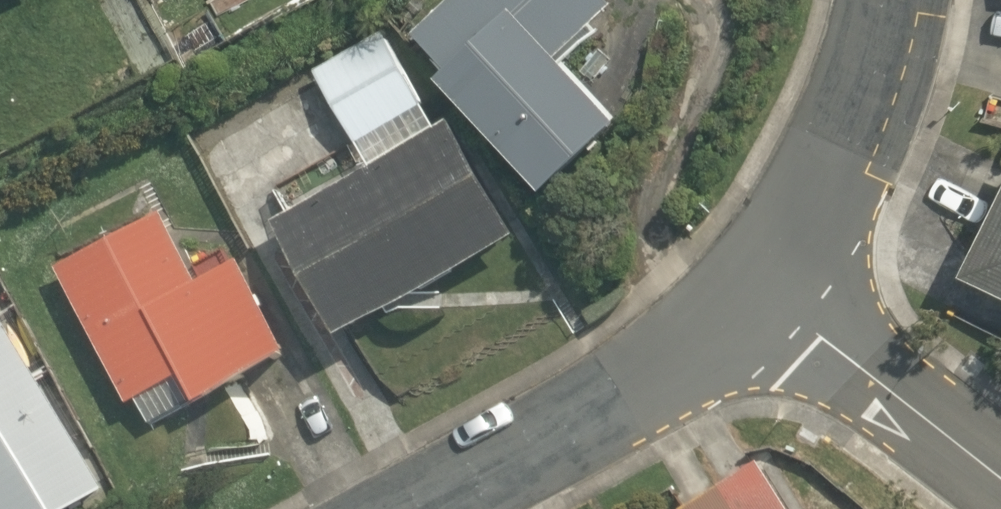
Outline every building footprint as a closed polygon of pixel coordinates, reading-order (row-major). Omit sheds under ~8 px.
[(437,83),(544,198),(621,126),(557,62),(617,8),(609,0),(453,0),(413,37),(446,74),(437,83)] [(369,168),(275,224),(340,339),(517,237),(449,122),(438,129),(385,37),(316,74),(369,168)] [(973,263),(1000,277),(1000,205),(973,263)] [(163,213),(56,269),(128,406),(136,402),(150,425),(194,401),(196,405),(290,353),(242,262),(199,284),(163,213)] [(105,491),(0,312),(0,508),(74,508),(105,491)] [(762,468),(697,508),(788,508),(762,468)]
